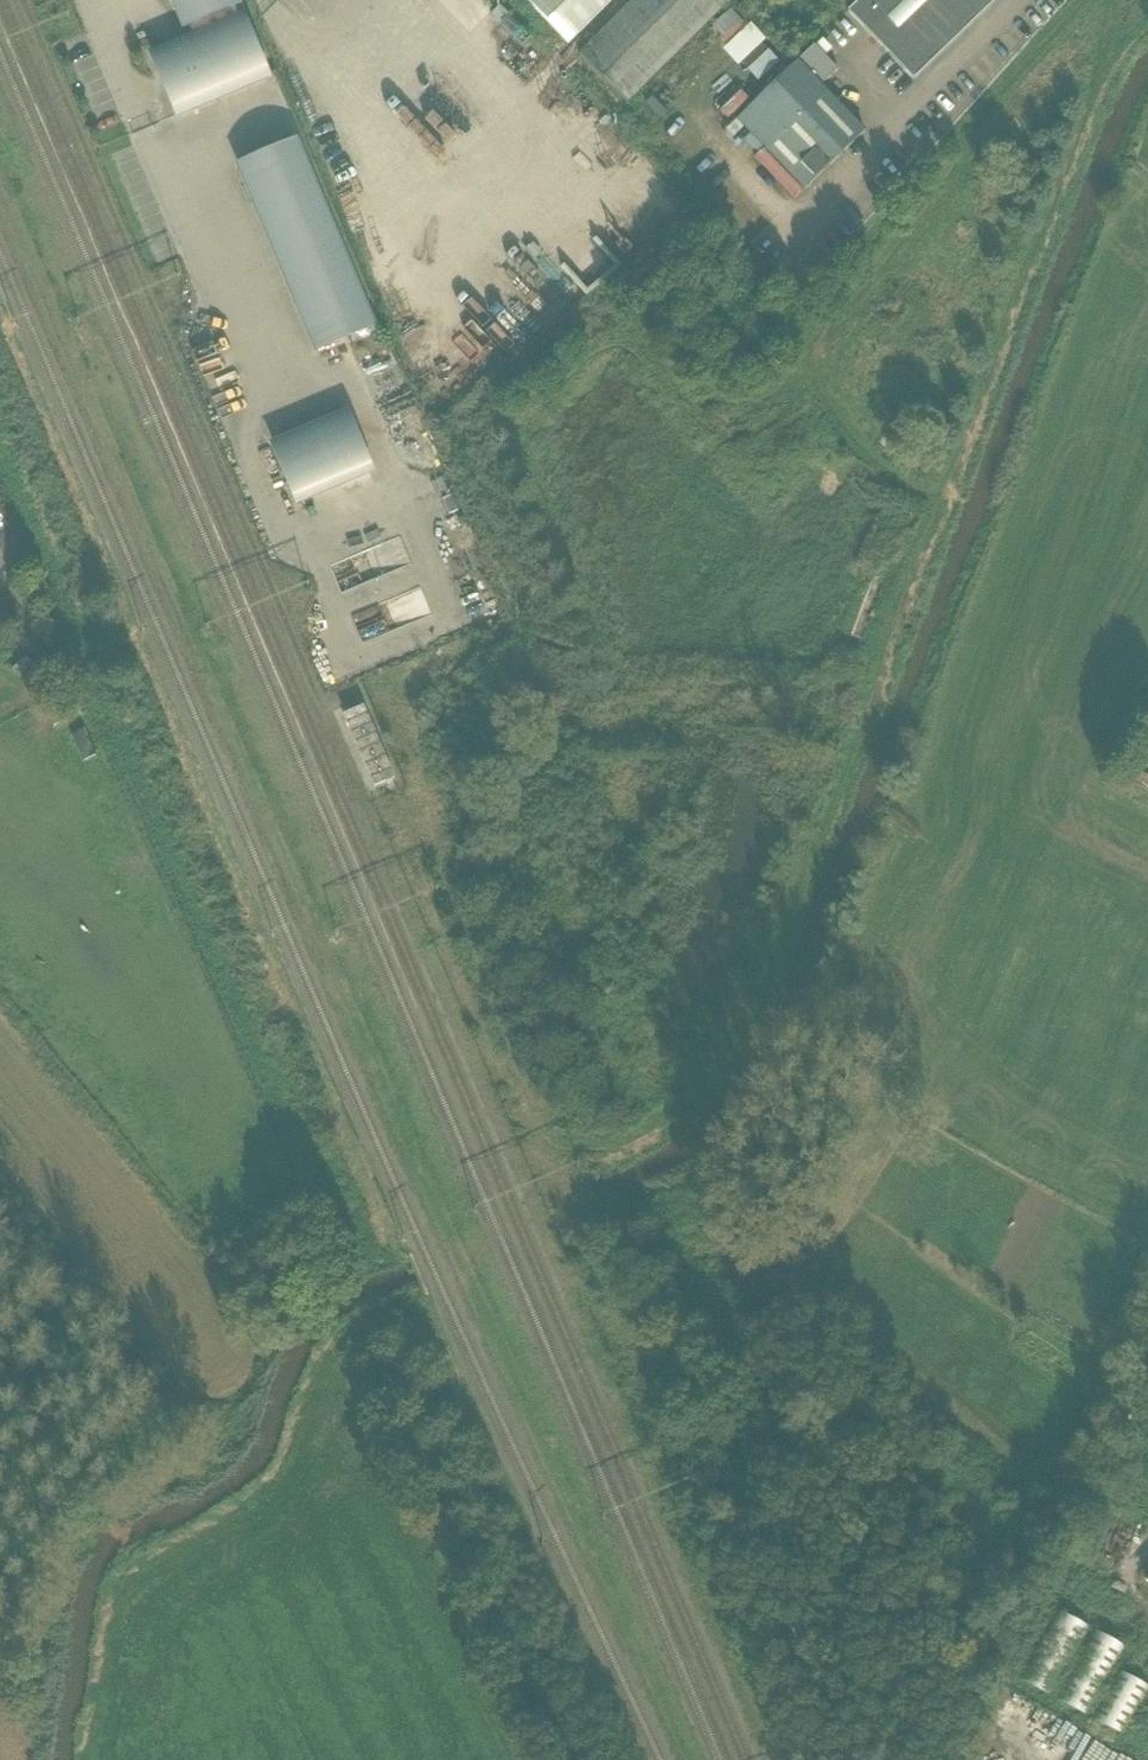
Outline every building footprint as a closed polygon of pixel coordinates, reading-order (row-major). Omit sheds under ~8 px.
[(185,26),(188,25),(193,38),(153,55),(178,115),(270,77),(245,17),(243,18),(238,5),(239,4),(237,0),(174,0),(185,26)] [(527,1),(569,43),(612,0),(528,0),(527,1)] [(729,3),(726,0),(635,0),(579,55),(627,103),(729,3)] [(996,0),(859,0),(848,11),(913,79),(996,0)] [(751,24),(723,50),(739,67),(742,64),(748,70),(768,50),(763,45),(766,41),(751,24)] [(780,77),(738,118),(752,133),(758,139),(765,146),(778,160),(805,189),(847,148),(865,132),(821,86),(838,70),(815,45),(797,61),(780,77)] [(728,118),(747,101),(739,92),(720,108),(728,118)] [(378,328),(299,138),(235,164),(315,354),(378,328)] [(338,411),(257,442),(282,506),(363,475),(338,411)] [(394,778),(364,706),(343,715),(374,787),(394,778)] [(1053,1695),(1090,1626),(1060,1610),(1023,1678),(1053,1695)] [(1087,1715),(1125,1646),(1095,1629),(1056,1698),(1087,1715)] [(1147,1692),(1147,1684),(1120,1669),(1093,1718),(1124,1735),(1147,1692)]
